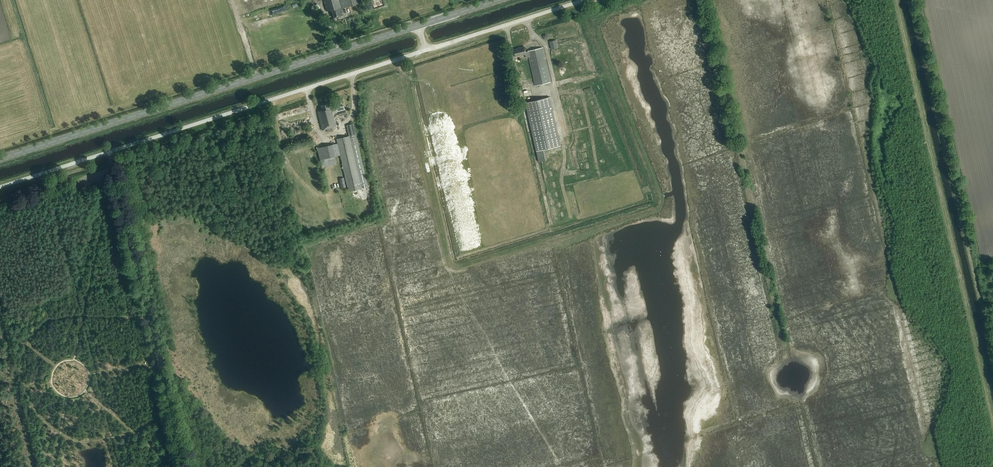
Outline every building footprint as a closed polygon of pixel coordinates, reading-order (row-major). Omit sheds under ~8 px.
[(362,2),(362,0),(323,0),(327,11),(332,10),(334,18),(343,15),(342,13),(343,13),(342,8),(362,2)] [(558,39),(551,40),(552,48),(559,47),(558,39)] [(516,57),(525,54),(526,54),(525,51),(524,47),(520,47),(520,48),(514,49),(516,57)] [(548,159),(546,148),(562,145),(553,96),(528,101),(539,161),(548,159)] [(322,130),(336,126),(332,111),(332,110),(331,108),(330,104),(321,106),(322,111),(317,112),(322,130)] [(367,187),(354,124),(346,125),(349,136),(336,139),(337,143),(317,148),(321,168),(342,163),(348,191),(367,187)] [(517,139),(523,137),(519,126),(513,127),(517,139)]
